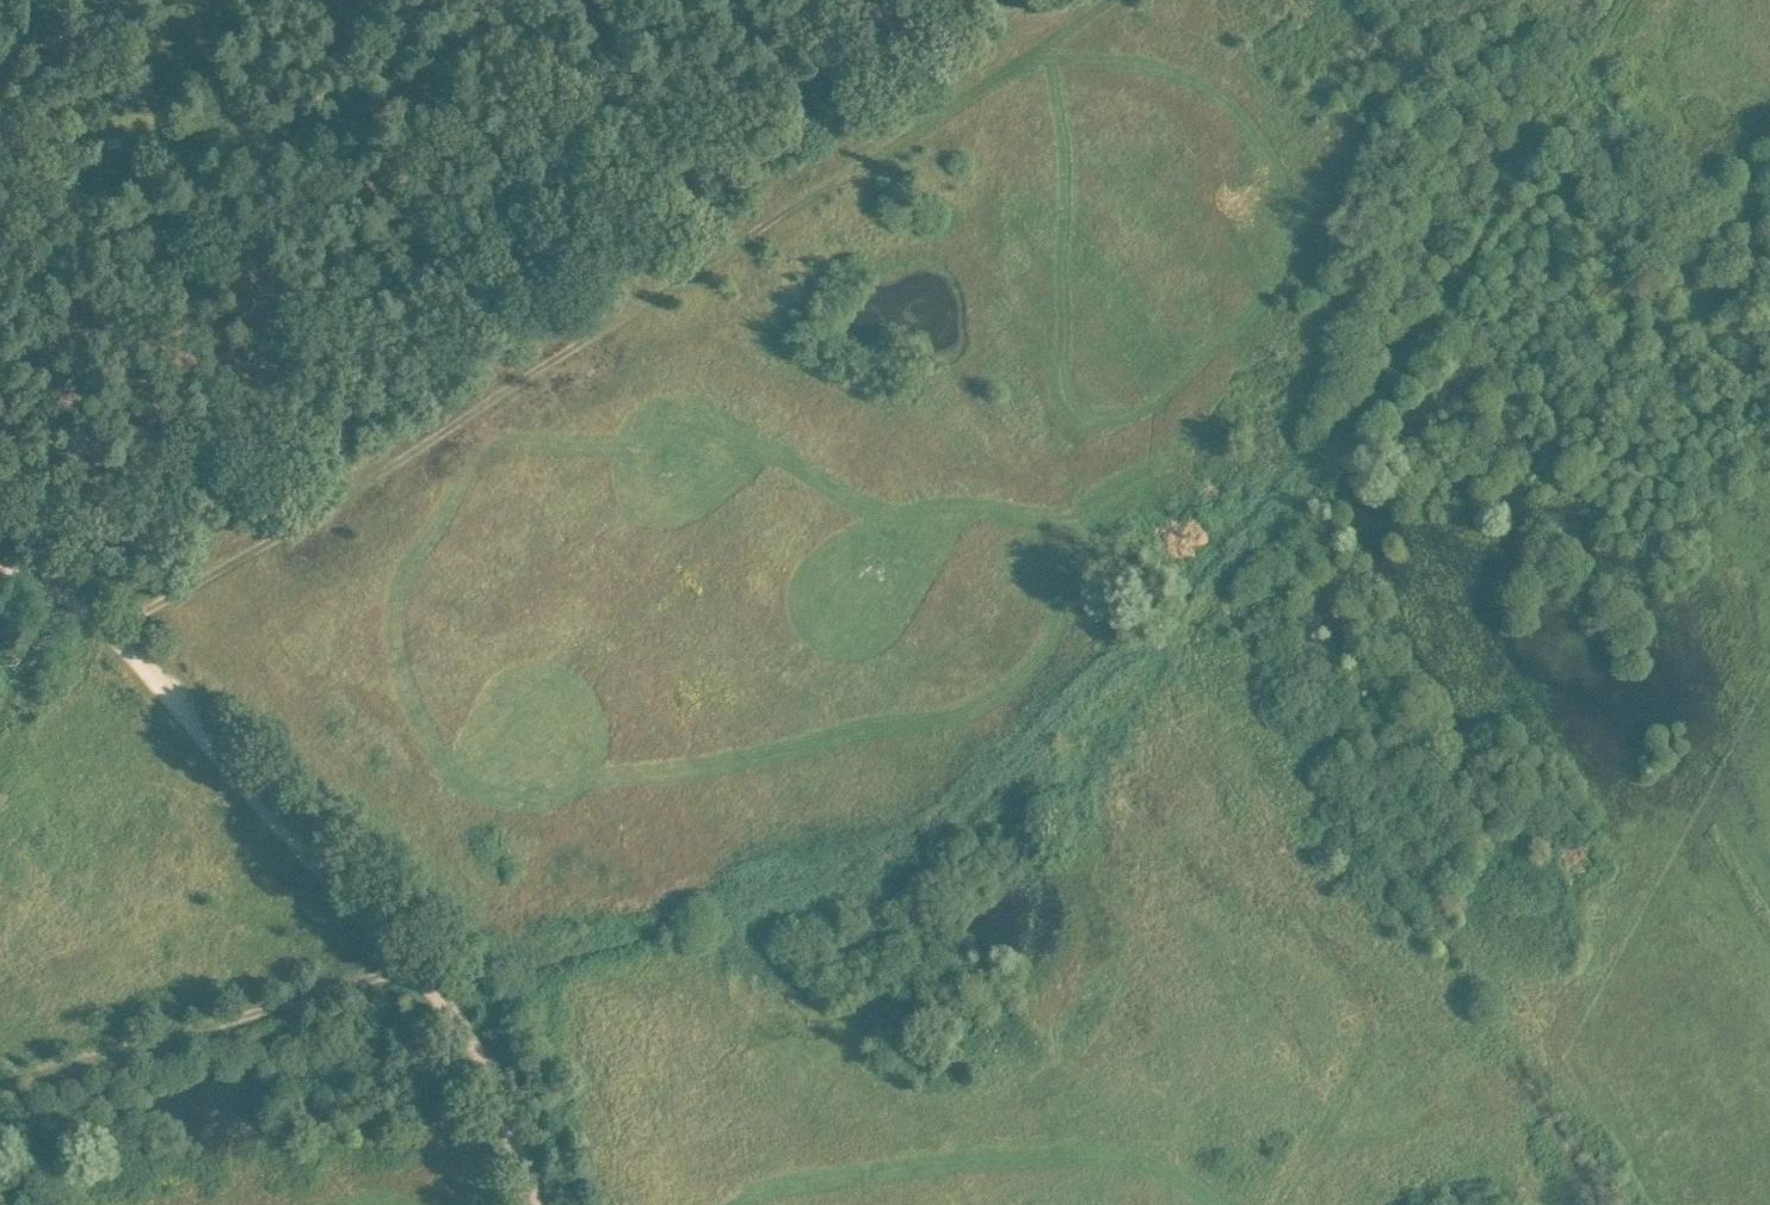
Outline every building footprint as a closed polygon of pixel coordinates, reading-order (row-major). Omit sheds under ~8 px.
[(483,257),(466,267),(473,279),(490,269),(483,257)]
